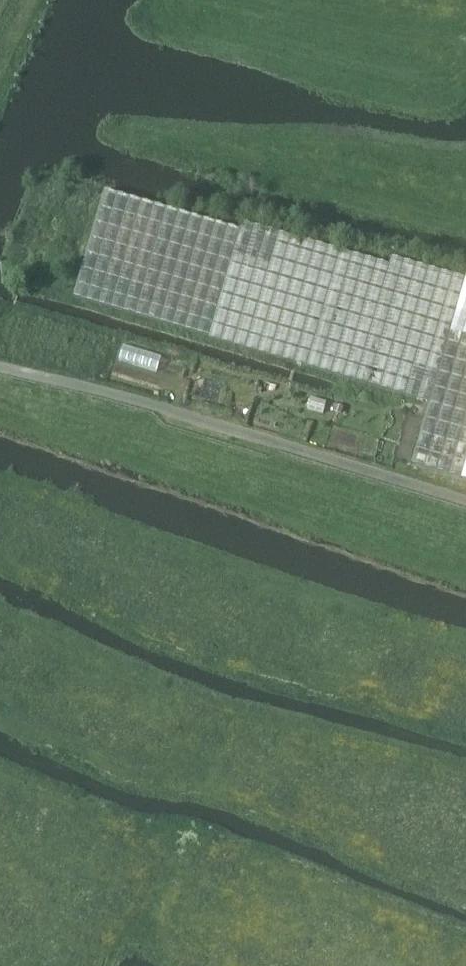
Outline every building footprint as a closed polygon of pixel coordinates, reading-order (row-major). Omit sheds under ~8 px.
[(104,191),(73,298),(208,337),(208,339),(429,403),(411,465),(465,481),(465,280),(392,258),(389,266),(340,252),(337,263),(275,245),(276,239),(262,236),(261,237),(237,231),(104,191)]
